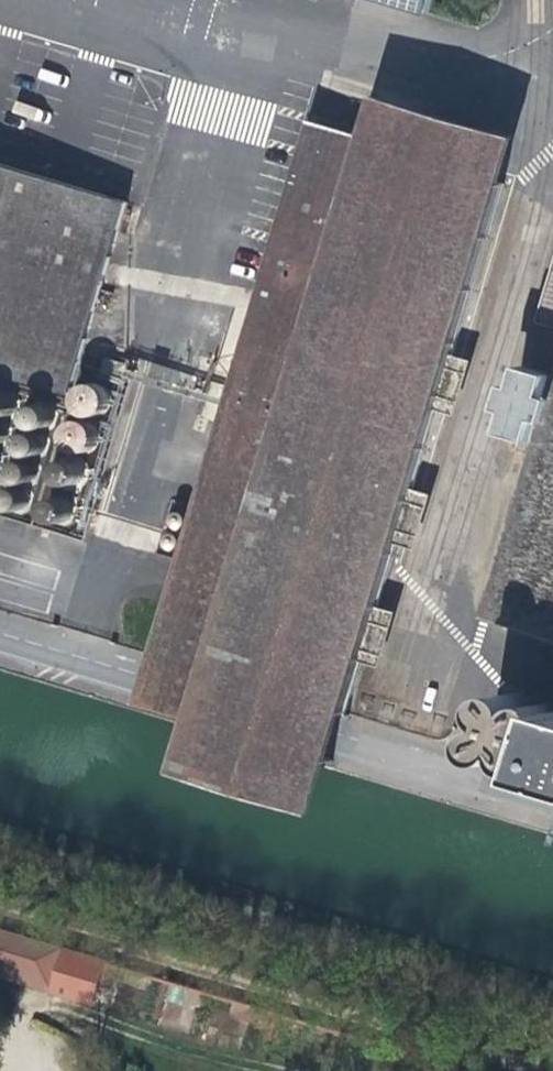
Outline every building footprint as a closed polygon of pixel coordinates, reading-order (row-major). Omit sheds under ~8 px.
[(426,0),(322,0),(418,28),(426,0)] [(390,66),(378,107),(415,118),(415,124),(515,153),(528,107),(390,66)] [(389,576),(408,513),(424,458),(447,381),(463,325),(515,153),(415,124),(415,118),(378,107),(323,92),(296,184),(293,184),(271,257),(279,260),(168,628),(357,685),(372,633),(389,576)] [(72,399),(129,208),(0,170),(0,378),(72,399)] [(544,443),(552,414),(552,376),(533,370),(515,434),(544,443)] [(544,443),(492,621),(552,639),(552,414),(544,443)] [(56,423),(56,446),(95,446),(94,422),(56,423)] [(447,465),(424,458),(408,513),(431,520),(447,465)] [(36,465),(39,524),(71,522),(70,487),(83,486),(82,463),(36,465)] [(189,512),(186,510),(185,510),(183,509),(178,509),(174,511),(171,515),(170,518),(170,524),(172,527),(175,530),(179,531),(183,531),(187,530),(190,527),(192,522),(192,518),(191,514),(189,512)] [(167,537),(166,540),(166,541),(166,547),(168,550),(171,552),(175,553),(177,553),(183,549),(184,544),(184,541),(182,538),(179,534),(175,534),(171,534),(167,537)] [(413,583),(389,576),(372,633),(396,640),(413,583)] [(326,789),(357,685),(168,628),(154,675),(206,689),(189,748),(326,789)] [(550,700),(545,702),(541,705),(538,710),(538,704),(535,698),(529,693),(522,690),(515,690),(509,694),(504,700),(503,706),(504,712),(509,719),(514,723),(506,724),(502,726),(498,729),(495,735),(495,741),(496,746),(498,750),(501,753),(504,755),(510,757),(516,756),(521,754),(523,752),(527,747),(526,754),(529,760),(533,764),(540,767),(547,766),(551,765),(552,763),(552,700),(550,700)] [(55,992),(67,949),(0,929),(0,978),(54,994),(55,992)] [(125,996),(134,969),(67,949),(55,992),(109,1009),(114,993),(125,996)]
